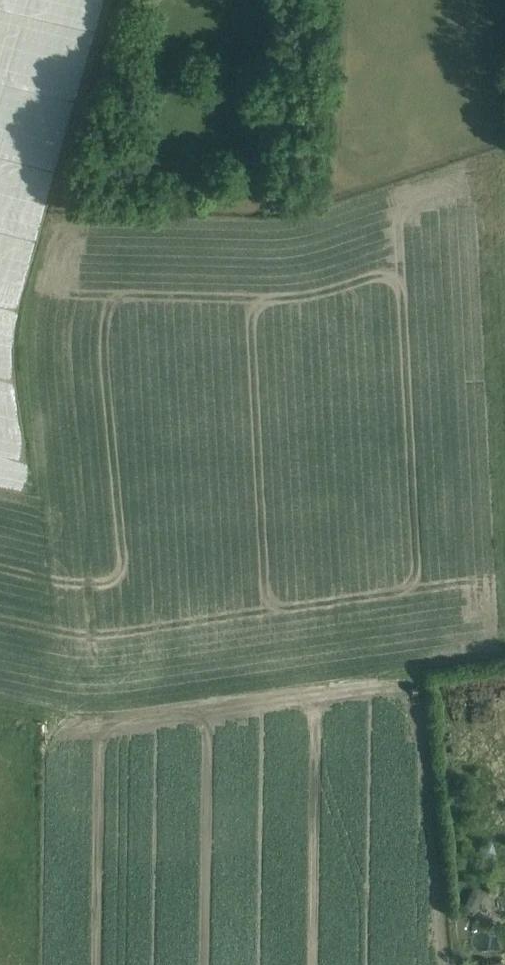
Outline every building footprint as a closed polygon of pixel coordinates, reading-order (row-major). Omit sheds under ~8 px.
[(475,885),(464,906),(476,912),(486,890),(475,885)]
